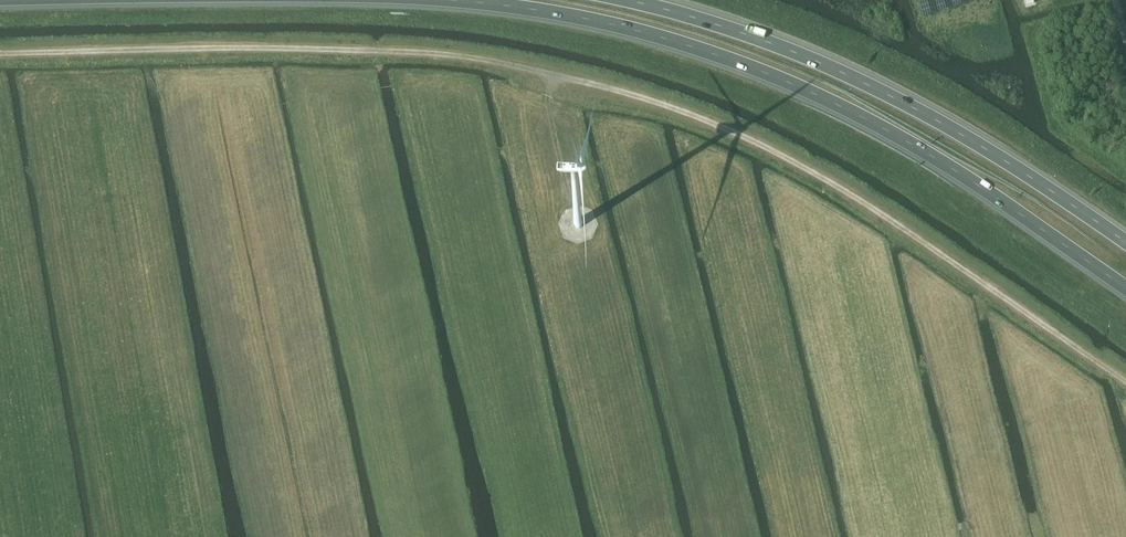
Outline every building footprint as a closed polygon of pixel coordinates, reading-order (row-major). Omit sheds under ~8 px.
[(574,206),(570,208),(564,210),(558,224),(564,239),(578,244),(592,239),(598,224),(592,210),(578,204),(574,206)]
